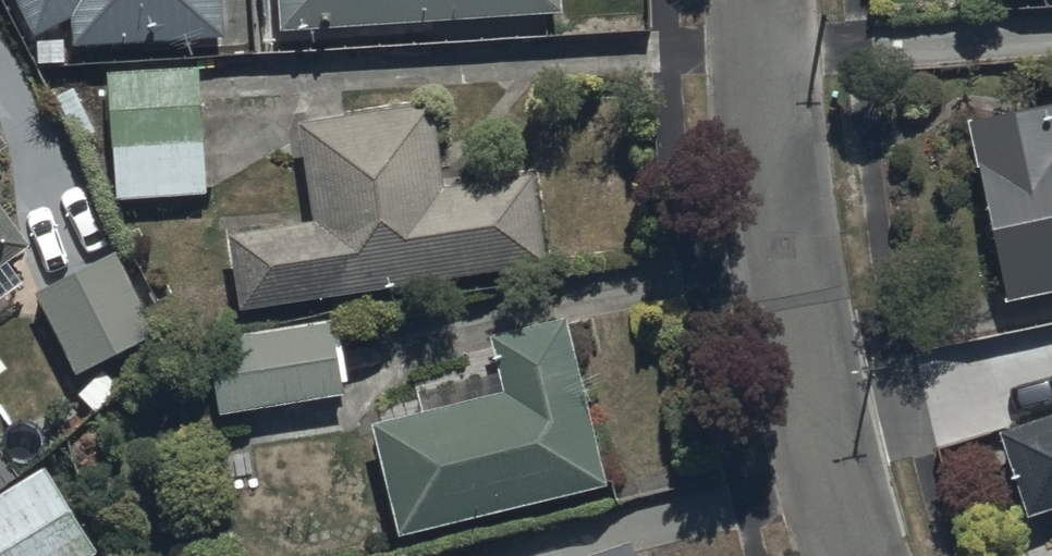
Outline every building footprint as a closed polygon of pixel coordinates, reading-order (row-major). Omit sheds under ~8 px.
[(39,31),(76,10),(78,34),(229,29),(228,0),(22,0),(39,31)] [(283,22),(568,10),(568,0),(283,0),(283,22)] [(209,190),(201,59),(111,64),(118,195),(209,190)] [(967,107),(1004,293),(1051,283),(1051,90),(967,107)] [(438,95),(303,114),(317,215),(230,228),(236,272),(218,275),(223,307),(552,261),(539,167),(450,180),(438,95)] [(28,278),(11,255),(35,237),(0,189),(0,298),(28,278)] [(116,245),(38,286),(82,369),(160,328),(116,245)] [(608,481),(570,306),(492,322),(507,390),(382,417),(405,525),(608,481)] [(207,334),(218,405),(350,385),(339,314),(207,334)] [(1000,426),(1025,506),(1051,497),(1051,409),(1000,426)] [(46,461),(0,494),(0,555),(81,555),(103,541),(46,461)] [(634,532),(567,555),(643,555),(634,532)]
